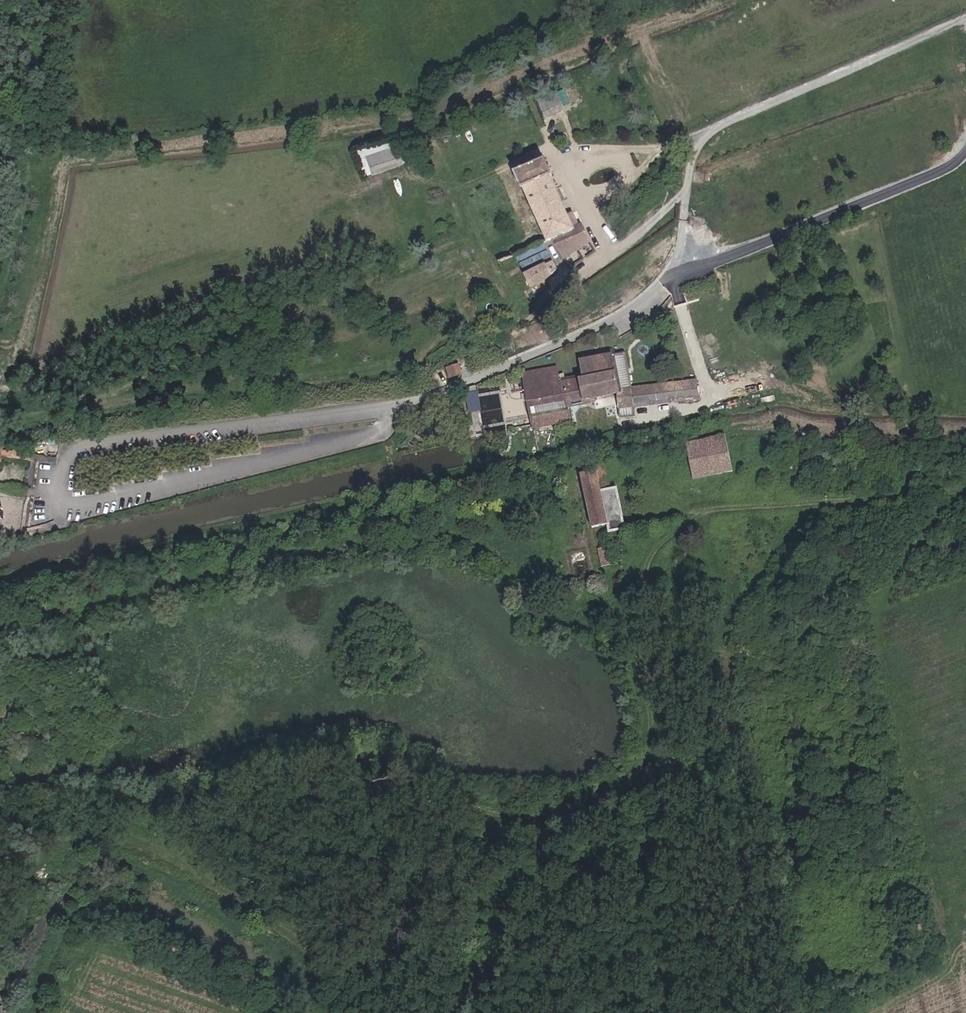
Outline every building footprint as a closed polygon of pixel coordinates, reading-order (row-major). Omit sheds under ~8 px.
[(555,90),(535,99),(544,117),(564,108),(555,90)] [(365,175),(392,167),(386,147),(359,155),(365,175)] [(522,186),(544,239),(572,227),(567,213),(544,159),(514,173),(520,187),(522,186)] [(550,274),(547,270),(544,264),(524,275),(526,279),(527,288),(542,281),(550,274)] [(461,337),(476,328),(472,322),(457,330),(461,337)] [(421,360),(441,349),(437,341),(417,352),(421,360)] [(581,407),(584,419),(621,414),(622,417),(637,417),(636,409),(699,399),(696,381),(632,391),(625,351),(610,354),(588,358),(591,377),(578,380),(562,385),(555,386),(558,402),(580,398),(581,407)] [(591,377),(588,358),(582,360),(586,378),(578,379),(578,380),(591,377)] [(448,377),(463,374),(460,362),(446,365),(448,377)] [(525,369),(527,378),(562,373),(560,364),(525,369)] [(578,380),(578,379),(564,381),(562,373),(527,378),(532,406),(558,402),(555,386),(562,385),(578,380)] [(504,390),(505,424),(525,423),(524,390),(504,390)] [(532,406),(534,415),(581,407),(580,398),(558,402),(532,406)] [(581,407),(534,415),(536,427),(584,419),(581,407)] [(728,437),(688,444),(694,478),(733,471),(728,437)] [(619,516),(621,506),(618,489),(611,490),(605,461),(597,463),(598,471),(584,474),(595,527),(610,525),(611,534),(627,531),(623,515),(619,516)] [(604,565),(612,564),(608,547),(601,549),(604,565)]
